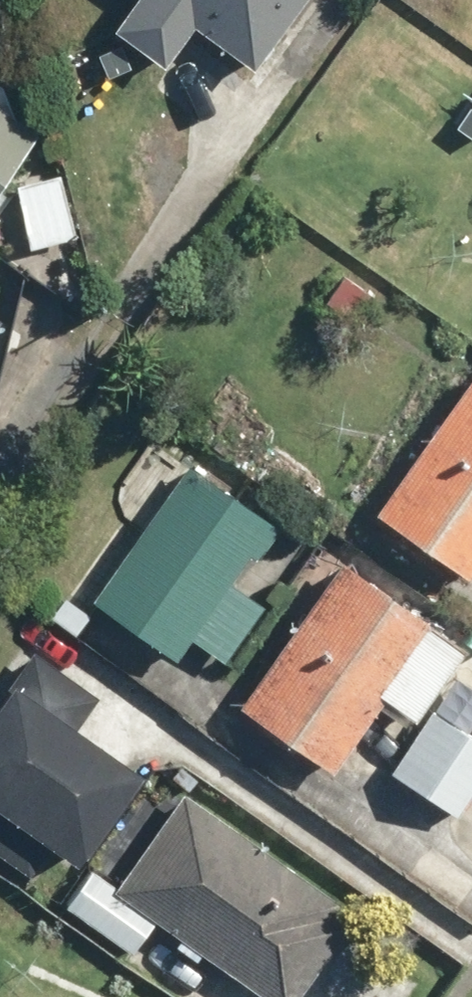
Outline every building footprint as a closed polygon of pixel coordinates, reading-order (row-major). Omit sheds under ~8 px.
[(101,39),(147,74),(177,34),(235,77),(293,0),(130,0),(101,39)] [(23,137),(0,120),(0,168),(23,137)] [(66,242),(49,178),(2,191),(19,255),(66,242)] [(469,376),(361,531),(452,594),(471,566),(471,378),(469,376)] [(186,465),(82,612),(162,668),(178,646),(212,669),(250,616),(217,592),(237,564),(242,567),(272,526),(186,465)] [(455,655),(333,567),(221,723),(312,788),(370,708),(401,730),(455,655)] [(0,691),(0,836),(56,876),(123,784),(63,741),(91,703),(26,656),(0,691)] [(425,712),(379,781),(444,825),(471,784),(471,744),(425,712)] [(171,796),(106,889),(79,870),(50,912),(120,961),(142,929),(239,996),(286,996),(343,916),(171,796)]
